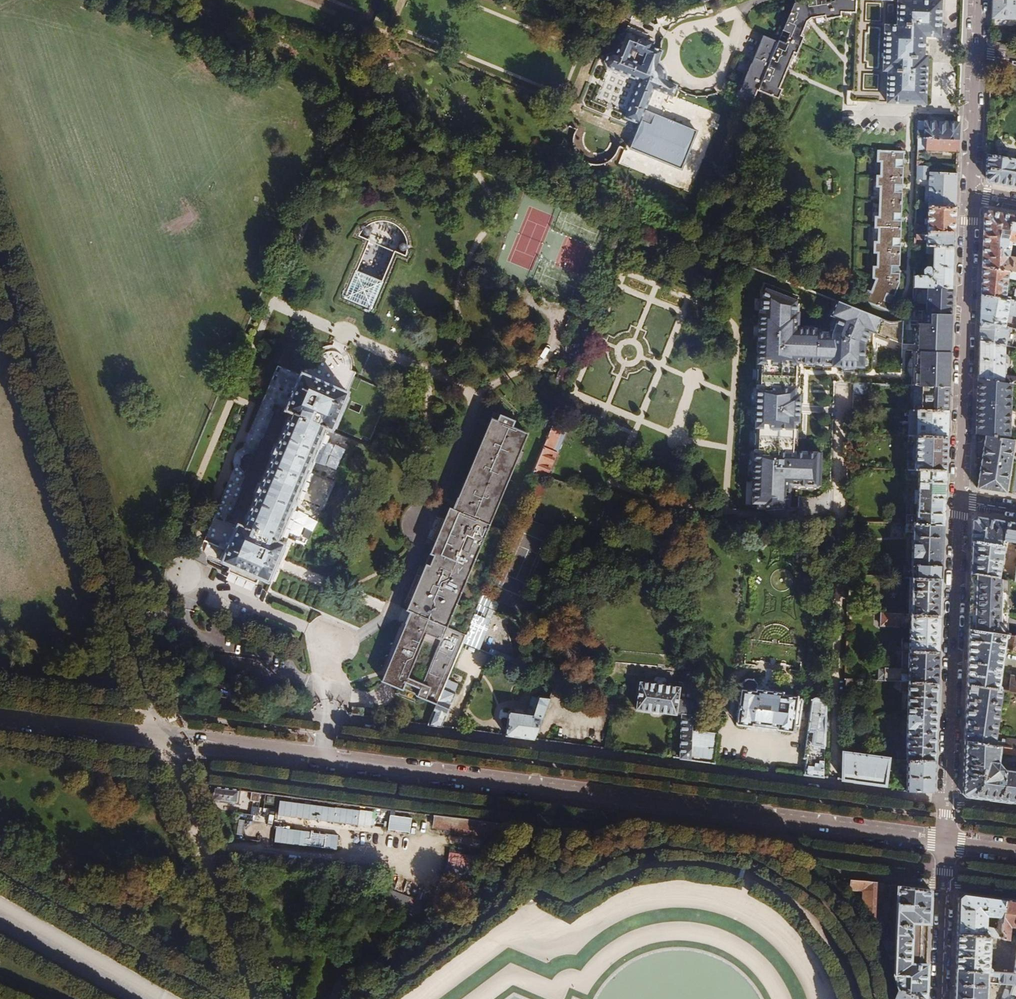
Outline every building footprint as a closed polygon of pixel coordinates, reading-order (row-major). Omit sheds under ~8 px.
[(757,89),(779,98),(783,88),(780,86),(786,72),(775,67),(777,62),(788,67),(795,51),(798,53),(805,35),(802,34),(808,20),(799,12),(803,8),(812,16),(825,15),(826,18),(841,16),(842,11),(857,12),(853,89),(849,89),(848,105),(858,105),(858,102),(925,104),(927,56),(924,56),(924,52),(921,51),(921,45),(924,45),(924,36),(939,37),(941,1),(928,0),(805,0),(794,3),(777,43),(757,89)] [(992,17),(1015,18),(1015,0),(993,0),(992,17)] [(799,12),(808,20),(812,16),(803,8),(799,12)] [(640,81),(625,117),(639,123),(653,89),(671,96),(676,85),(664,80),(665,75),(666,72),(665,69),(663,66),(661,64),(658,63),(663,52),(651,47),(653,43),(646,40),(648,34),(629,26),(627,31),(626,31),(617,53),(613,52),(608,54),(605,62),(608,67),(640,81)] [(739,91),(754,98),(757,89),(777,43),(763,36),(739,91)] [(775,67),(786,72),(788,67),(777,62),(775,67)] [(959,140),(960,123),(919,121),(918,138),(919,138),(959,140)] [(958,152),(959,140),(919,138),(918,150),(958,152)] [(866,301),(890,310),(900,283),(904,152),(878,150),(878,162),(882,163),(881,177),(878,177),(877,188),(881,188),(880,218),(876,218),(876,228),(880,228),(879,243),(875,243),(875,253),(879,253),(878,268),(875,268),(875,278),(878,278),(872,293),(869,292),(866,301)] [(1015,187),(1015,164),(1009,163),(1009,159),(981,154),(981,179),(984,182),(1015,187)] [(918,165),(917,189),(925,189),(925,175),(928,175),(928,166),(925,166),(918,165)] [(930,172),(929,207),(956,208),(958,173),(930,172)] [(521,198),(496,267),(535,281),(560,212),(521,198)] [(956,208),(929,207),(928,232),(955,233),(956,208)] [(983,266),(1015,273),(1015,259),(1010,258),(1011,245),(1015,246),(1015,216),(989,211),(985,214),(984,241),(983,266)] [(955,233),(928,232),(928,235),(915,235),(915,239),(928,240),(927,246),(954,247),(955,240),(955,233)] [(954,265),(954,247),(927,246),(927,253),(935,254),(934,270),(933,270),(931,267),(929,267),(927,267),(926,268),(925,271),(925,273),(927,275),(927,277),(914,276),(914,287),(953,288),(954,265)] [(546,260),(541,273),(560,280),(564,267),(546,260)] [(982,295),(1010,300),(1011,300),(1011,297),(1006,297),(1009,278),(1015,280),(1015,273),(983,266),(982,295)] [(343,298),(370,310),(383,281),(356,270),(343,298)] [(755,451),(753,504),(766,504),(766,507),(790,508),(791,485),(821,486),(823,453),(794,452),(795,422),(799,422),(800,396),(796,395),(797,361),(799,359),(806,360),(806,363),(833,364),(833,366),(841,367),(841,368),(855,368),(855,367),(864,368),(864,344),(870,332),(874,333),(880,319),(836,302),(831,317),(836,318),(829,333),(817,333),(817,329),(798,329),(799,304),(795,304),(798,297),(765,284),(762,292),(765,293),(763,296),(763,311),(760,311),(758,364),(762,364),(761,387),(758,387),(756,428),(760,428),(759,451),(755,451)] [(952,305),(953,288),(914,287),(914,299),(913,304),(911,307),(909,310),(922,311),(926,311),(927,307),(929,304),(952,305)] [(982,295),(981,322),(1005,327),(1008,311),(1010,300),(982,295)] [(1015,301),(1011,300),(1010,300),(1008,311),(1015,313),(1015,301)] [(918,351),(950,352),(951,337),(952,305),(929,304),(927,307),(926,311),(922,311),(922,323),(919,323),(918,351)] [(981,322),(981,341),(1006,345),(1008,331),(1011,332),(1012,328),(1005,327),(981,322)] [(1006,382),(1015,384),(1015,378),(1004,375),(1005,368),(1008,368),(1008,358),(1005,358),(1006,345),(981,341),(979,378),(997,381),(1006,382)] [(922,386),(949,387),(950,352),(918,351),(913,351),(912,385),(922,386)] [(238,522),(222,560),(268,580),(285,542),(279,539),(293,507),(295,508),(299,498),(297,497),(308,473),(309,473),(314,462),(312,462),(327,428),(332,430),(348,392),(347,391),(356,371),(311,352),(303,372),(302,371),(285,410),(292,412),(277,447),(276,446),(271,457),(272,457),(262,482),(261,481),(256,491),(258,492),(244,524),(238,522)] [(281,411),(279,374),(283,374),(282,366),(275,366),(263,400),(273,403),(272,407),(273,420),(259,459),(260,475),(279,420),(279,415),(281,411)] [(979,378),(979,387),(981,388),(983,391),(985,393),(996,395),(997,381),(979,378)] [(868,383),(854,383),(853,407),(867,408),(868,383)] [(913,410),(948,411),(949,387),(922,386),(921,404),(914,404),(913,410)] [(910,430),(910,435),(947,437),(948,411),(913,410),(911,410),(911,418),(918,418),(918,430),(910,430)] [(484,592),(509,532),(492,525),(518,464),(522,466),(528,453),(523,451),(531,434),(515,427),(517,421),(497,413),(457,508),(453,507),(448,518),(439,540),(424,578),(415,598),(410,610),(413,612),(384,681),(437,704),(444,688),(463,642),(479,604),(484,592)] [(568,427),(555,422),(534,474),(547,478),(568,427)] [(909,469),(946,471),(947,437),(910,435),(909,443),(917,443),(916,462),(909,461),(909,469)] [(978,488),(1015,495),(1015,440),(986,436),(978,488)] [(906,523),(943,525),(943,524),(944,524),(945,511),(944,511),(945,485),(946,485),(947,472),(946,472),(946,471),(909,469),(908,478),(918,479),(917,483),(918,483),(917,510),(916,510),(916,515),(907,514),(906,523)] [(439,540),(448,518),(444,517),(435,538),(439,540)] [(971,574),(997,578),(1004,546),(1002,545),(1003,541),(1015,543),(1015,524),(977,518),(973,521),(971,574)] [(913,577),(942,579),(943,525),(906,523),(906,532),(913,532),(912,569),(905,568),(905,577),(913,577)] [(971,574),(969,628),(1005,634),(1007,579),(997,578),(971,574)] [(410,597),(415,598),(424,578),(419,575),(410,597)] [(911,614),(940,615),(942,579),(913,577),(911,614)] [(275,603),(277,594),(269,592),(267,602),(275,603)] [(494,596),(484,592),(479,604),(489,609),(494,596)] [(463,642),(479,649),(488,627),(486,626),(489,621),(486,620),(490,609),(489,609),(479,604),(463,642)] [(905,614),(883,613),(882,625),(904,627),(905,614)] [(910,651),(939,653),(940,615),(911,614),(910,651)] [(969,628),(967,684),(1002,690),(1015,692),(1015,677),(1011,676),(1009,687),(998,686),(1005,637),(1007,637),(1008,636),(1009,635),(1005,634),(969,628)] [(909,681),(938,683),(939,653),(910,651),(910,668),(886,667),(885,680),(909,681)] [(692,729),(694,660),(690,661),(690,665),(688,664),(683,669),(683,682),(679,681),(678,687),(641,681),(637,709),(682,715),(680,758),(691,759),(692,729)] [(742,689),(738,722),(739,724),(752,725),(754,725),(754,723),(778,726),(778,728),(780,729),(792,731),(794,730),(794,725),(798,726),(800,725),(803,701),(802,699),(798,698),(798,696),(783,694),(784,688),(758,685),(758,684),(755,679),(749,678),(743,683),(743,689),(742,689)] [(846,678),(845,687),(851,687),(855,684),(855,679),(846,678)] [(908,759),(935,761),(936,734),(937,733),(938,711),(937,711),(938,683),(909,681),(908,718),(907,752),(897,751),(897,759),(908,759)] [(1002,690),(967,684),(965,741),(994,744),(1002,690)] [(456,693),(444,688),(437,704),(429,725),(442,726),(456,693)] [(534,739),(551,698),(540,694),(540,695),(534,693),(526,713),(510,711),(506,735),(534,739)] [(805,774),(824,777),(824,759),(826,702),(812,700),(804,758),(807,758),(805,774)] [(353,706),(352,714),(364,716),(364,708),(353,706)] [(719,733),(692,729),(691,759),(715,762),(719,733)] [(1015,748),(1015,740),(1003,738),(1002,743),(998,742),(998,745),(1000,745),(1005,746),(1015,748)] [(965,741),(963,793),(966,796),(987,799),(1010,803),(1010,802),(1015,802),(1015,771),(1005,769),(998,762),(1000,745),(998,745),(994,744),(965,741)] [(1005,746),(1004,753),(1015,755),(1015,748),(1005,746)] [(844,751),(843,779),(873,783),(885,785),(888,770),(891,770),(893,758),(844,751)] [(935,792),(935,761),(908,759),(907,791),(935,792)] [(209,802),(237,805),(239,790),(204,785),(209,802)] [(277,803),(275,818),(357,824),(358,809),(277,803)] [(337,834),(273,828),(275,809),(260,808),(258,820),(273,822),(271,843),(336,849),(337,834)] [(370,826),(371,812),(363,811),(362,826),(370,826)] [(498,835),(500,822),(433,814),(431,828),(486,834),(498,835)] [(247,822),(236,820),(234,835),(245,837),(247,822)] [(496,856),(498,835),(486,834),(484,854),(496,856)] [(257,851),(258,841),(242,839),(241,848),(257,851)] [(861,892),(861,909),(874,930),(875,932),(876,882),(834,874),(848,888),(861,892)] [(898,987),(926,998),(928,963),(919,963),(921,922),(930,922),(931,889),(897,884),(895,939),(881,941),(884,945),(889,958),(894,958),(894,976),(898,987)] [(1002,934),(1001,929),(1006,898),(963,892),(959,897),(957,933),(989,935),(1001,937),(1002,934)] [(1006,898),(1001,929),(1002,934),(1001,937),(1010,939),(1012,927),(1009,927),(1009,925),(1015,926),(1015,899),(1006,898)] [(957,933),(955,970),(987,971),(989,935),(957,933)] [(954,998),(986,998),(987,982),(1015,983),(1015,980),(1015,973),(1013,973),(998,972),(992,972),(987,971),(955,970),(954,998)] [(926,998),(898,987),(894,998),(926,998)] [(1010,995),(1012,991),(1007,989),(1003,998),(1009,998),(1010,995)]
